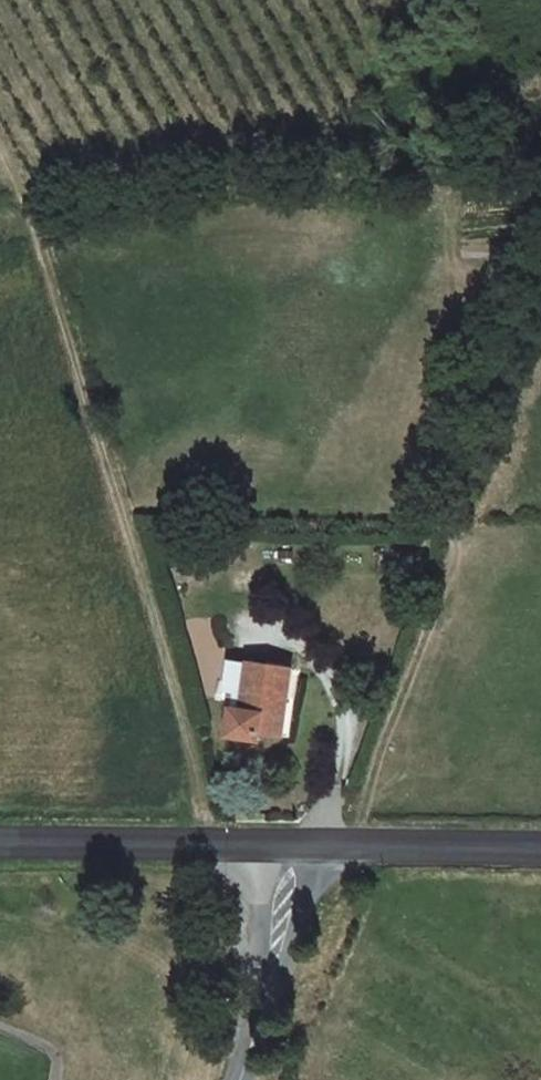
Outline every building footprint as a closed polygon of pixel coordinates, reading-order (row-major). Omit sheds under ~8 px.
[(280,742),(286,671),(220,666),(216,715),(231,729),(231,747),(259,749),(262,741),(280,742)]
